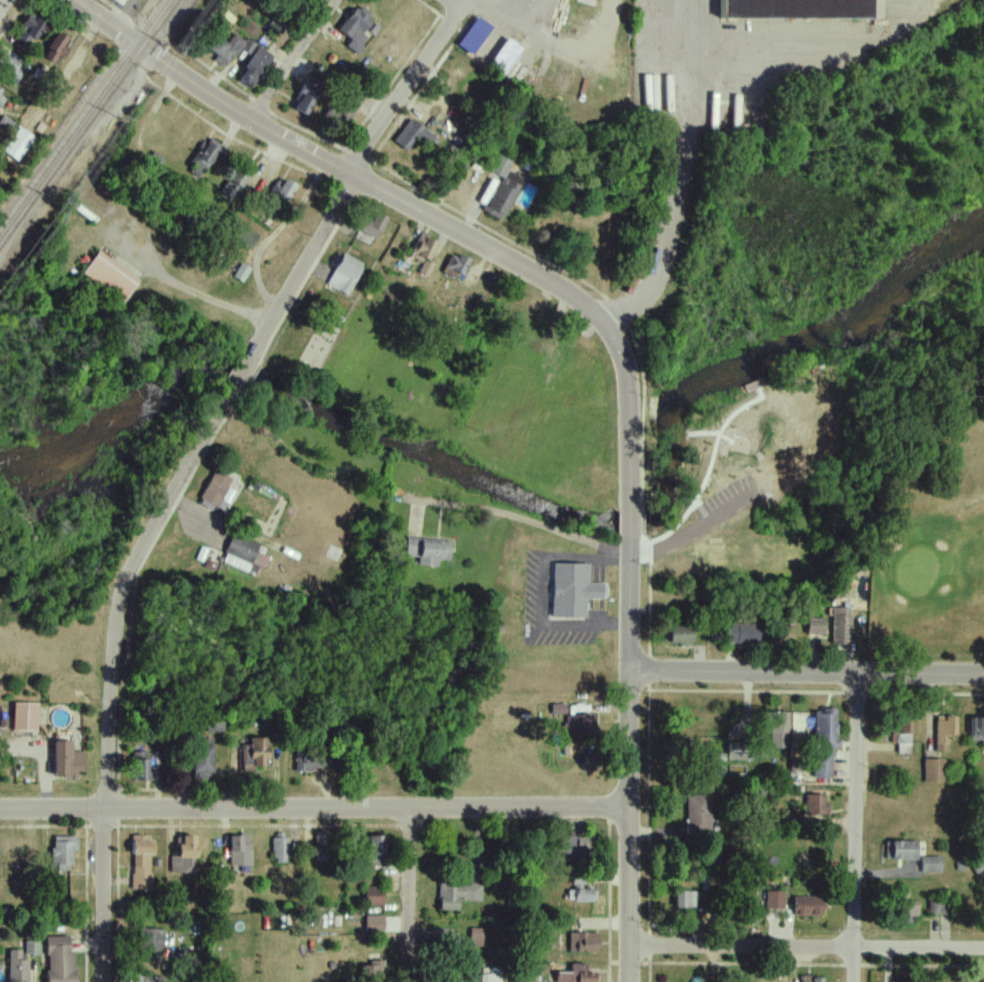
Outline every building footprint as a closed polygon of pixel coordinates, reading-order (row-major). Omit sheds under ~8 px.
[(712,31),(857,32),(858,0),(711,0),(712,31)] [(349,40),(345,46),(356,54),(368,38),(361,33),(372,17),(355,5),(337,31),(349,40)] [(28,48),(45,24),(30,14),(14,38),(28,48)] [(491,28),(476,18),(456,46),(472,56),(491,28)] [(69,41),(56,33),(42,57),(54,65),(69,41)] [(244,41),(233,34),(226,45),(215,38),(206,51),(215,56),(212,60),(226,69),(244,41)] [(520,47),(504,38),(487,69),(503,78),(520,47)] [(253,90),(272,55),(257,47),(238,82),(253,90)] [(19,62),(0,55),(0,73),(18,80),(21,71),(16,69),(19,62)] [(291,109),(306,116),(322,84),(306,77),(291,109)] [(429,147),(436,139),(410,118),(392,141),(406,152),(418,138),(429,147)] [(34,138),(18,127),(1,152),(16,162),(34,138)] [(202,179),(217,145),(205,139),(201,149),(198,147),(187,172),(202,179)] [(489,172),(500,178),(484,213),(501,221),(521,179),(506,172),(511,162),(497,156),(489,172)] [(220,195),(235,202),(248,175),(233,168),(220,195)] [(295,188),(278,177),(266,195),(283,206),(295,188)] [(356,240),(373,246),(383,217),(366,211),(356,240)] [(438,243),(420,234),(409,257),(423,263),(418,273),(428,277),(434,264),(429,262),(438,243)] [(80,275),(121,304),(137,281),(96,252),(80,275)] [(327,287),(349,296),(362,263),(341,254),(327,287)] [(443,274),(460,281),(469,261),(451,254),(443,274)] [(220,500),(230,479),(212,471),(198,499),(222,511),(226,503),(220,500)] [(727,643),(762,643),(762,624),(727,624),(727,643)] [(668,645),(692,645),(692,627),(668,627),(668,645)] [(36,730),(36,703),(12,703),(12,730),(36,730)] [(814,778),(832,778),(832,744),(837,744),(837,710),(815,710),(814,778)] [(788,712),(767,712),(767,749),(788,749),(788,712)] [(893,716),(893,754),(911,754),(911,716),(893,716)] [(936,753),(952,753),(952,716),(936,716),(936,753)] [(267,747),(259,747),(259,738),(243,738),(245,768),(268,767),(267,747)] [(55,740),(55,777),(83,777),(83,750),(75,750),(75,740),(55,740)] [(761,742),(730,742),(730,761),(761,761),(761,742)] [(212,747),(193,747),(193,775),(212,775),(212,747)] [(296,750),(296,771),(318,772),(318,750),(296,750)] [(134,782),(149,782),(149,752),(134,752),(134,782)] [(829,815),(829,800),(819,800),(819,794),(807,794),(807,815),(829,815)] [(712,795),(687,795),(687,838),(712,838),(712,795)] [(315,832),(315,863),(332,863),(332,832),(315,832)] [(170,857),(170,873),(197,873),(197,835),(178,835),(178,857),(170,857)] [(251,835),(231,835),(231,866),(251,866),(251,835)] [(385,835),(369,835),(369,865),(385,865),(385,835)] [(273,863),(289,863),(289,836),(273,836),(273,863)] [(74,871),(74,837),(52,837),(52,871),(74,871)] [(132,890),(151,890),(151,837),(132,837),(132,890)] [(593,838),(567,838),(567,859),(593,859),(593,838)] [(886,842),(886,861),(912,860),(912,841),(886,842)] [(923,873),(942,873),(942,857),(923,857),(923,873)] [(593,886),(587,886),(587,876),(571,876),(571,902),(593,902),(593,886)] [(482,901),(483,883),(440,882),(440,911),(460,911),(460,901),(482,901)] [(384,907),(384,884),(366,884),(366,907),(384,907)] [(920,901),(906,901),(906,891),(895,891),(895,924),(920,924),(920,901)] [(676,908),(698,908),(698,892),(676,892),(676,908)] [(785,892),(767,892),(767,911),(785,911),(785,892)] [(824,917),(824,896),(795,896),(795,917),(824,917)] [(933,899),(934,914),(952,913),(951,898),(933,899)] [(385,934),(385,916),(366,916),(366,934),(385,934)] [(161,954),(164,930),(141,928),(139,952),(161,954)] [(471,948),(483,949),(483,929),(471,929),(471,948)] [(598,953),(598,932),(568,932),(568,953),(598,953)] [(74,936),(47,936),(48,981),(74,981),(74,936)] [(28,960),(9,960),(9,981),(28,981),(28,960)] [(360,961),(360,981),(384,981),(384,961),(360,961)] [(596,970),(571,970),(571,981),(596,981),(596,970)] [(473,973),(448,973),(448,981),(473,981),(473,973)] [(481,973),(481,981),(501,981),(501,973),(481,973)]
